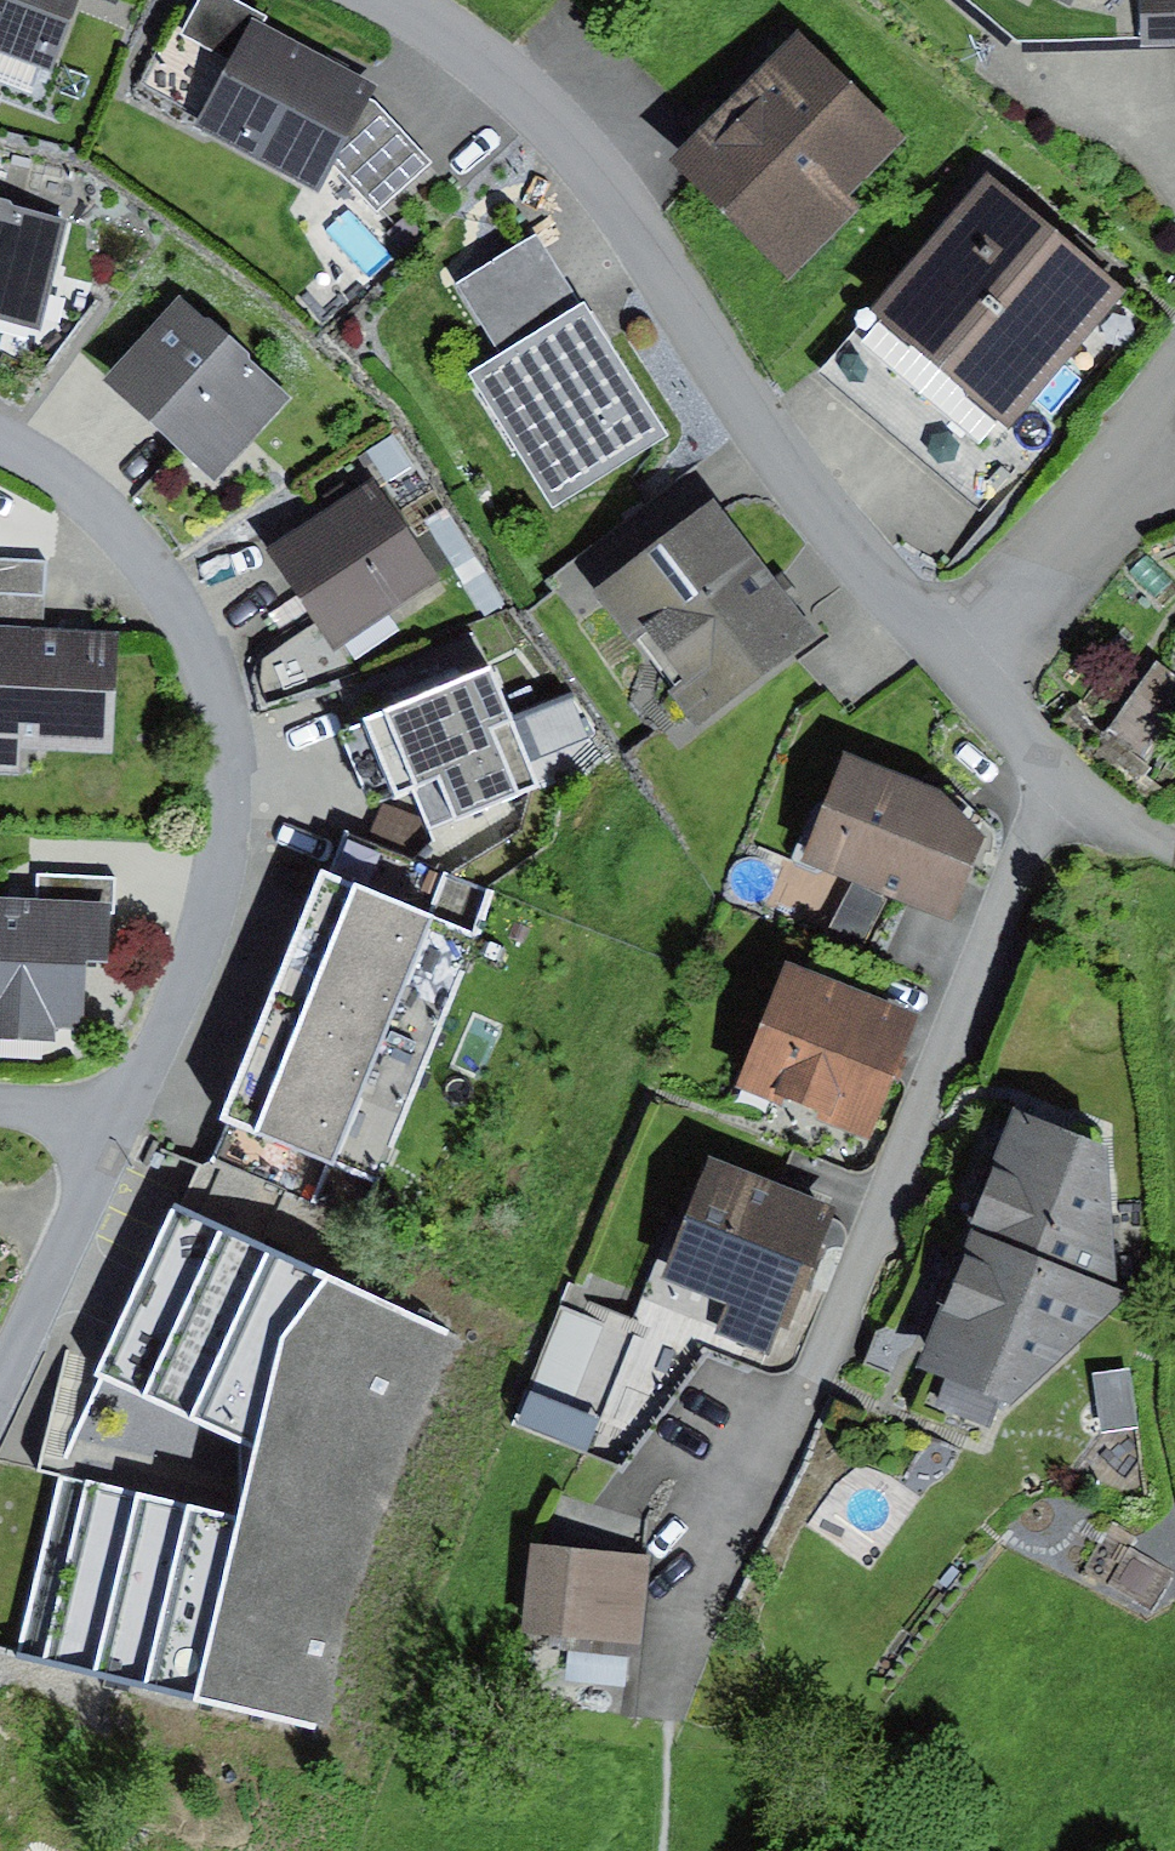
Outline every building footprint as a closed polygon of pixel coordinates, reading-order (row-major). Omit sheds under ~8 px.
[(48,67),(74,0),(0,0),(0,49),(48,67)] [(263,25),(268,17),(237,0),(199,0),(181,32),(232,59),(196,127),(318,192),(333,165),(368,100),(376,86),(263,25)] [(1142,44),(1174,43),(1174,0),(1141,0),(1142,44)] [(797,30),(668,158),(788,279),(860,208),(847,195),(904,138),(797,30)] [(434,163),(368,100),(333,165),(377,213),(434,163)] [(940,366),(1057,230),(990,172),(873,309),(940,366)] [(36,329),(66,221),(16,206),(9,198),(0,196),(0,320),(36,329)] [(1010,426),(1127,289),(1057,230),(940,366),(1010,426)] [(502,356),(584,303),(537,231),(455,284),(502,356)] [(205,317),(182,296),(105,380),(216,480),(292,395),(250,358),(251,351),(210,316),(205,317)] [(670,437),(584,303),(502,356),(469,377),(553,510),(670,437)] [(394,433),(366,451),(387,484),(415,466),(394,433)] [(375,482),(270,554),(336,650),(441,578),(375,482)] [(715,500),(595,591),(699,728),(819,637),(715,500)] [(449,511),(424,526),(446,561),(457,554),(473,579),(464,584),(484,617),(506,603),(449,511)] [(0,559),(0,594),(46,596),(47,561),(0,559)] [(0,594),(0,625),(44,627),(46,596),(0,594)] [(0,625),(0,775),(23,776),(24,748),(113,753),(119,631),(44,627),(0,625)] [(487,668),(338,732),(370,805),(409,788),(428,832),(537,785),(487,668)] [(1165,669),(1109,750),(1169,792),(1174,784),(1174,676),(1165,669)] [(944,791),(843,752),(805,859),(854,880),(890,895),(953,922),(986,835),(944,791)] [(325,870),(276,992),(431,1054),(480,932),(325,870)] [(0,898),(0,1040),(54,1042),(55,1027),(86,1028),(89,965),(111,965),(115,878),(37,875),(36,900),(0,898)] [(890,895),(854,880),(825,938),(860,954),(890,895)] [(919,1017),(787,963),(736,1087),(867,1141),(919,1017)] [(276,992),(226,1115),(382,1177),(431,1054),(276,992)] [(989,1112),(947,1232),(1106,1290),(1077,1143),(989,1112)] [(839,1210),(706,1159),(658,1282),(724,1308),(713,1335),(767,1356),(780,1323),(788,1326),(803,1288),(808,1290),(839,1210)] [(464,1337),(176,1207),(99,1375),(256,1446),(387,1506),(464,1337)] [(1106,1290),(947,1232),(884,1405),(966,1434),(1106,1290)] [(602,1416),(530,1389),(517,1423),(589,1451),(602,1416)] [(387,1506),(256,1446),(238,1515),(368,1544),(387,1506)] [(238,1515),(59,1474),(16,1660),(326,1730),(368,1544),(238,1515)] [(647,1557),(532,1545),(522,1632),(552,1635),(550,1647),(636,1657),(647,1557)]
